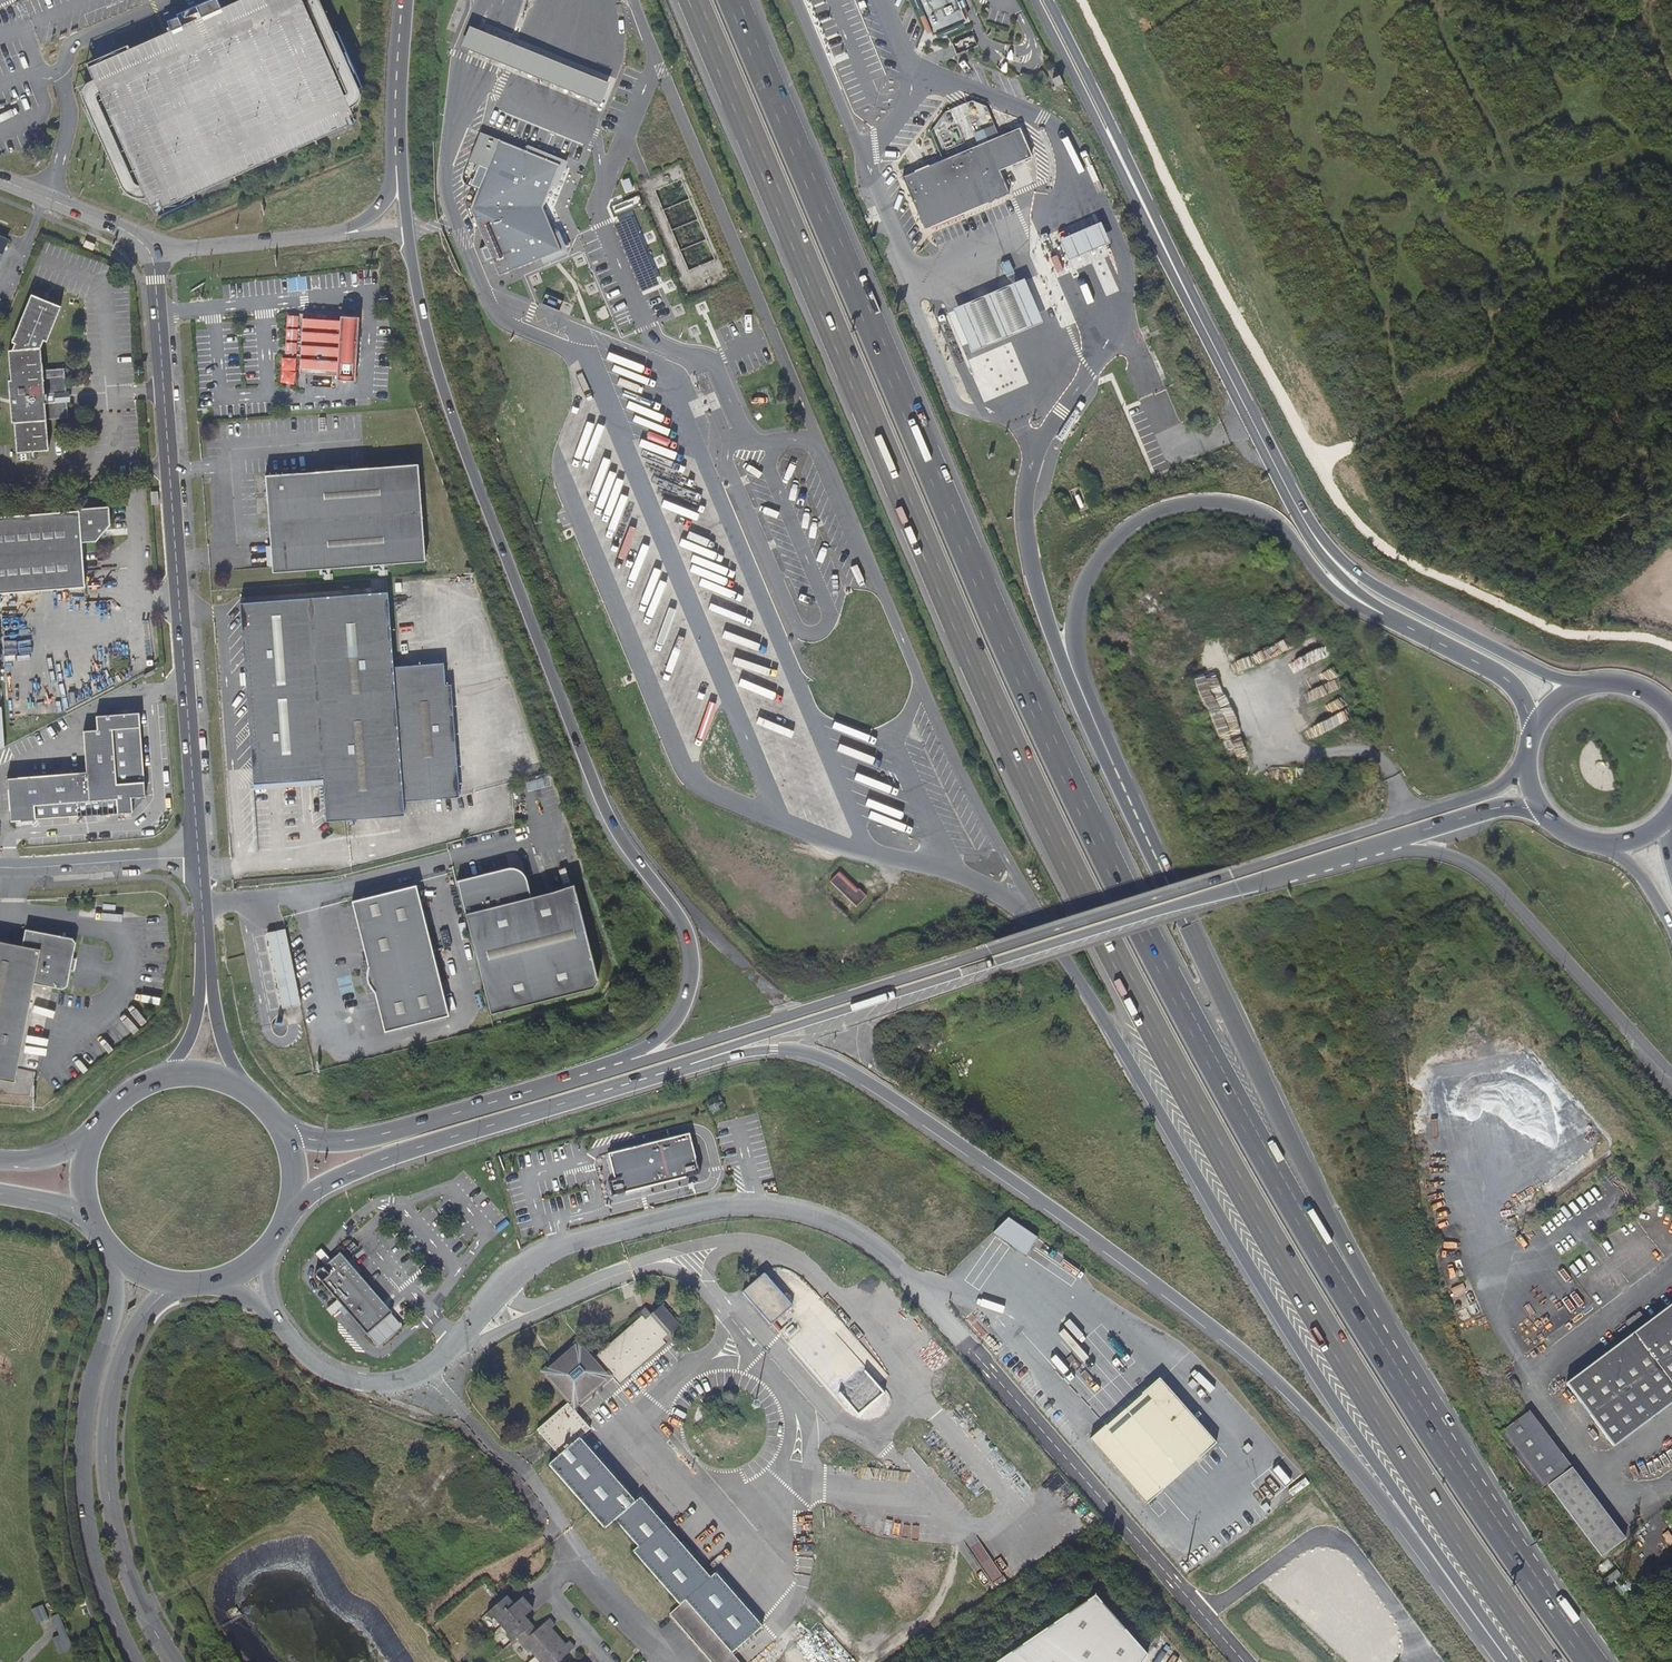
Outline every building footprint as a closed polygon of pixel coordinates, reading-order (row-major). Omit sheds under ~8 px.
[(152,213),(347,127),(342,115),(353,110),(350,105),(305,3),(304,0),(241,0),(231,5),(196,20),(188,24),(106,60),(88,68),(99,93),(145,196),(152,213)] [(191,8),(196,20),(231,5),(229,0),(210,0),(191,8)] [(932,34),(965,21),(957,0),(918,0),(932,34)] [(191,8),(183,12),(188,24),(196,20),(191,8)] [(609,83),(470,26),(461,47),(601,103),(609,83)] [(1048,72),(1057,91),(1065,88),(1055,68),(1048,72)] [(1022,160),(1031,157),(1019,128),(1011,131),(1000,136),(943,160),(922,169),(902,177),(924,229),(1009,194),(999,170),(1022,160)] [(471,184),(480,188),(471,210),(487,246),(481,248),(486,259),(493,256),(500,273),(540,256),(546,253),(558,248),(552,233),(541,207),(549,186),(558,164),(524,151),(479,133),(469,159),(479,163),(471,184)] [(527,144),(524,151),(558,164),(549,186),(557,189),(568,161),(527,144)] [(632,217),(613,224),(614,226),(617,233),(620,240),(622,245),(627,258),(628,260),(631,267),(634,274),(635,277),(637,283),(640,290),(641,292),(659,285),(632,217)] [(1080,231),(1059,240),(1068,260),(1088,251),(1109,243),(1100,222),(1080,231)] [(559,230),(552,233),(558,248),(546,253),(540,256),(543,264),(569,252),(559,230)] [(1001,264),(1006,276),(1013,273),(1008,261),(1001,264)] [(988,294),(953,309),(971,352),(1006,337),(1042,322),(1023,279),(988,294)] [(61,396),(66,395),(65,380),(62,377),(42,379),(40,349),(40,348),(43,341),(46,342),(61,307),(31,295),(12,343),(15,344),(12,351),(8,351),(11,381),(8,381),(10,404),(11,423),(13,423),(16,453),(48,451),(46,421),(64,419),(67,415),(67,404),(61,404),(61,396)] [(304,319),(303,319),(301,374),(338,376),(337,380),(356,381),(359,317),(340,316),(340,320),(338,320),(338,316),(305,314),(304,319)] [(69,395),(66,395),(61,396),(61,404),(67,404),(70,403),(69,395)] [(265,503),(269,552),(270,565),(270,572),(423,560),(416,464),(263,475),(265,503)] [(85,586),(84,572),(82,542),(99,541),(104,534),(111,525),(110,506),(79,508),(79,510),(0,515),(0,591),(85,586)] [(399,676),(393,677),(392,666),(386,591),(239,602),(252,784),(322,779),(324,805),(457,795),(449,684),(443,684),(400,687),(399,676)] [(1313,638),(1290,658),(1313,684),(1329,671),(1312,650),(1318,644),(1313,638)] [(399,676),(400,687),(443,684),(442,662),(392,666),(393,677),(399,676)] [(1211,666),(1189,675),(1226,765),(1248,755),(1211,666)] [(87,771),(7,777),(10,820),(132,810),(131,796),(145,795),(139,712),(97,715),(98,729),(84,730),(87,771)] [(1249,755),(1248,755),(1226,765),(1233,782),(1270,767),(1249,755)] [(457,796),(457,795),(324,805),(325,820),(403,814),(402,800),(457,796)] [(521,872),(520,872),(505,876),(500,873),(498,876),(493,873),(457,882),(491,1013),(594,987),(599,980),(573,885),(527,882),(523,874),(521,872)] [(837,875),(830,882),(856,906),(866,896),(859,889),(856,892),(837,875)] [(415,883),(352,900),(369,963),(368,976),(369,981),(376,990),(386,1030),(449,1013),(415,883)] [(14,1081),(33,983),(62,988),(66,985),(74,943),(72,938),(24,929),(21,945),(0,941),(0,1079),(14,1081)] [(288,985),(297,983),(285,929),(276,931),(267,933),(279,987),(288,985)] [(288,985),(279,987),(284,1007),(292,1005),(301,1003),(297,983),(288,985)] [(699,1175),(689,1134),(609,1155),(615,1180),(607,1182),(611,1197),(699,1175)] [(322,1267),(311,1276),(333,1302),(330,1305),(341,1317),(345,1314),(364,1336),(389,1314),(336,1254),(327,1263),(323,1259),(318,1263),(322,1267)] [(764,1274),(742,1292),(770,1325),(792,1306),(764,1274)] [(1566,1384),(1614,1448),(1671,1404),(1671,1304),(1566,1384)] [(775,1642),(715,1573),(710,1577),(640,1498),(635,1502),(580,1438),(590,1429),(574,1411),(612,1377),(619,1386),(666,1345),(663,1341),(668,1336),(680,1326),(662,1306),(651,1315),(648,1311),(641,1317),(594,1358),(591,1354),(554,1386),(568,1402),(536,1430),(540,1435),(553,1449),(559,1456),(548,1465),(604,1529),(614,1520),(637,1547),(633,1552),(679,1605),(669,1614),(711,1661),(752,1661),(775,1642)] [(645,1308),(639,1314),(641,1317),(648,1311),(645,1308)] [(389,1314),(364,1336),(376,1350),(401,1328),(389,1314)] [(554,1386),(591,1354),(578,1339),(541,1371),(554,1386)] [(1215,1443),(1159,1379),(1125,1409),(1091,1440),(1147,1504),(1181,1474),(1215,1443)] [(1529,1411),(1499,1434),(1540,1489),(1570,1466),(1529,1411)] [(1572,1469),(1548,1486),(1602,1557),(1625,1540),(1572,1469)] [(497,1598),(500,1602),(507,1597),(503,1593),(497,1598)] [(1148,1656),(1095,1596),(997,1661),(1143,1661),(1148,1656)] [(507,1636),(512,1642),(517,1639),(529,1653),(531,1651),(536,1657),(540,1661),(563,1661),(562,1660),(575,1649),(569,1642),(565,1645),(558,1637),(551,1629),(555,1626),(550,1619),(536,1631),(532,1626),(524,1617),(533,1610),(527,1604),(522,1598),(513,1605),(511,1603),(507,1597),(500,1602),(487,1613),(493,1620),(495,1618),(501,1626),(509,1634),(507,1636)] [(57,1613),(50,1616),(64,1647),(71,1644),(57,1613)]
